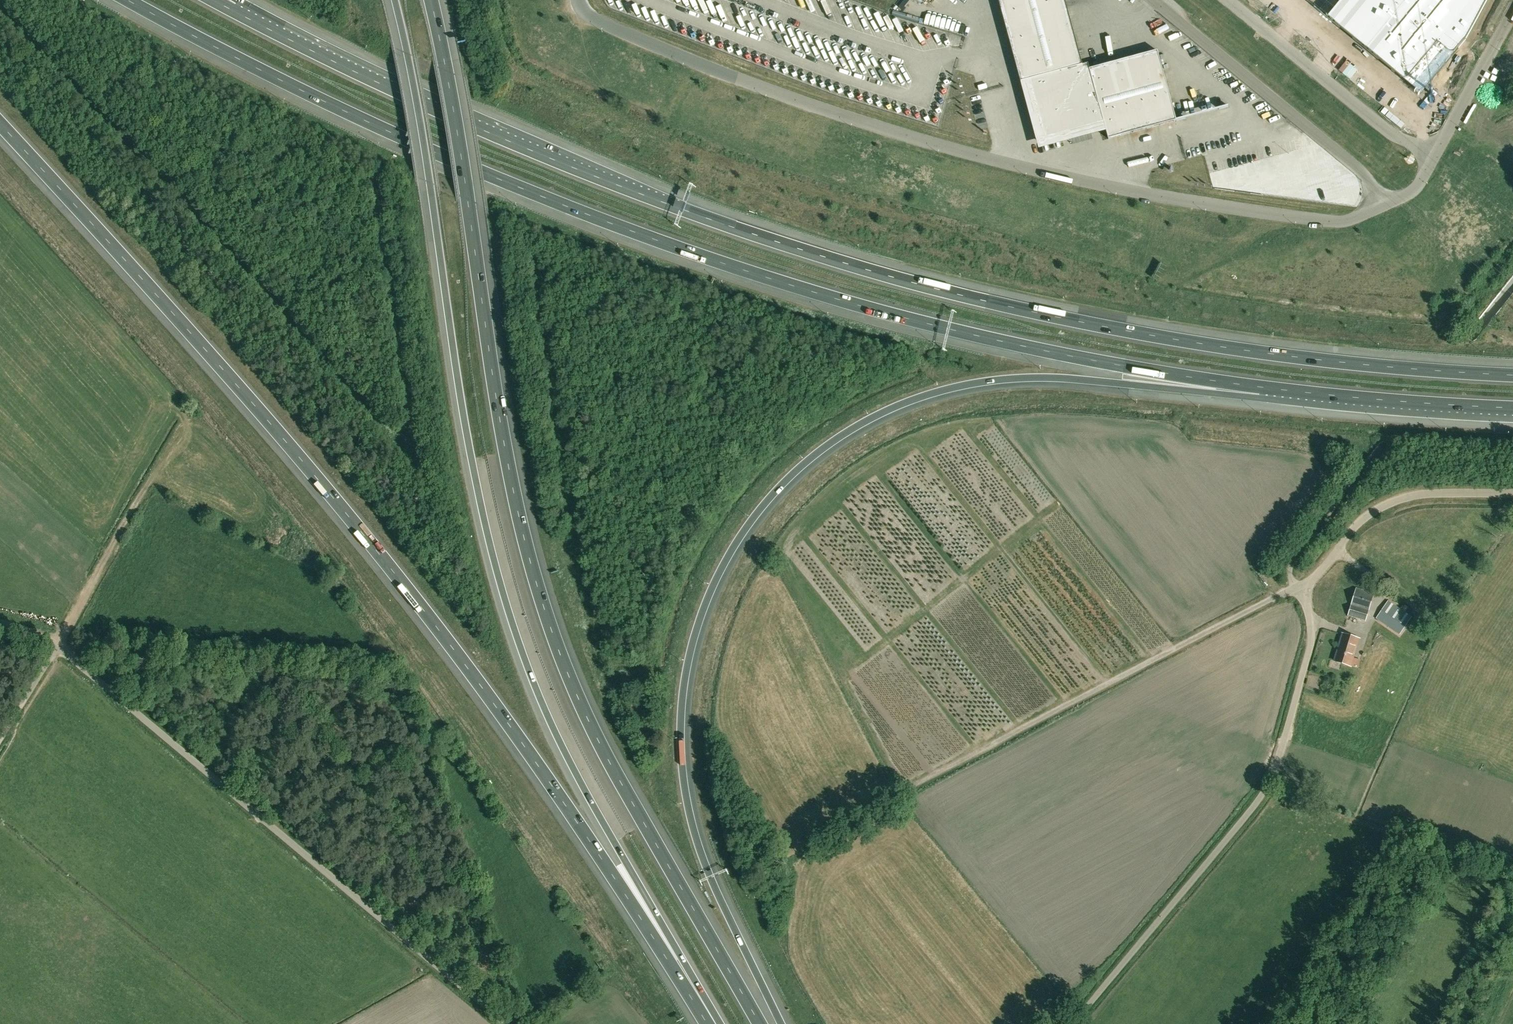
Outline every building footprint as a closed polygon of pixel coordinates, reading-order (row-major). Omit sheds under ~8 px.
[(1104,122),(1108,139),(1176,120),(1158,51),(1090,69),(1088,63),(1083,65),(1065,0),(998,0),(1020,82),(1030,79),(1045,138),(1061,133),(1062,137),(1068,135),(1067,132),(1104,122)] [(1419,93),(1466,38),(1485,0),(1305,0),(1419,93)] [(1501,153),(1512,163),(1512,162),(1512,138),(1501,153)] [(1349,615),(1365,620),(1373,594),(1357,588),(1352,605),(1349,615)] [(1403,610),(1391,602),(1388,600),(1378,616),(1379,616),(1377,619),(1390,627),(1391,626),(1403,610)] [(1359,639),(1343,634),(1335,660),(1351,665),(1359,639)]
